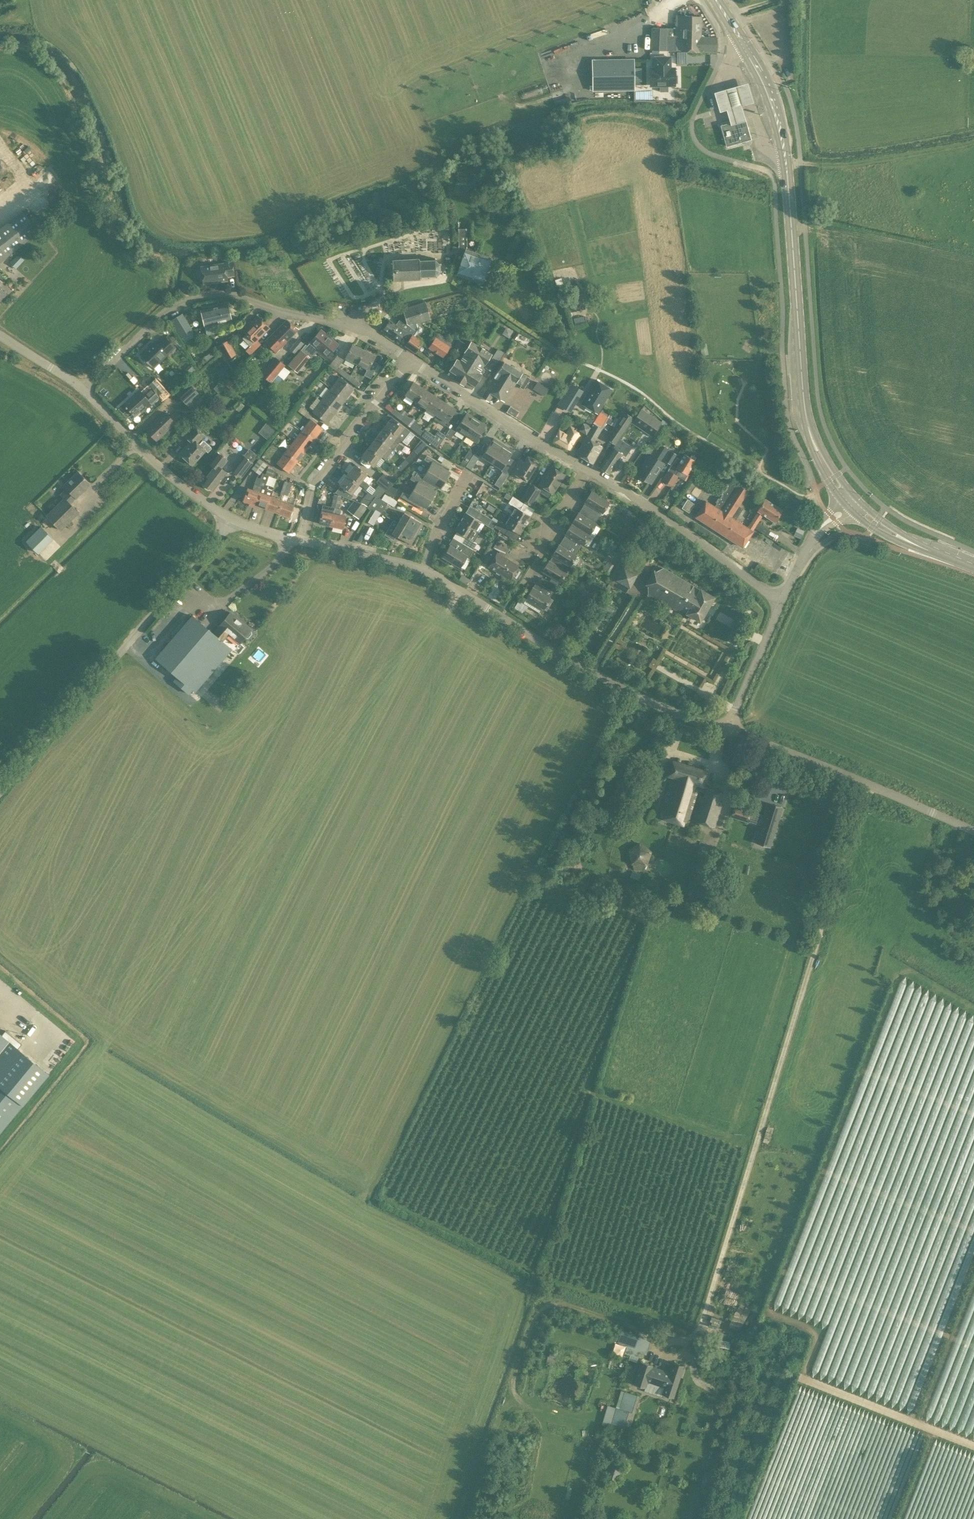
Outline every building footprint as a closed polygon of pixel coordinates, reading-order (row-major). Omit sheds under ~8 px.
[(652,26),(650,48),(718,52),(718,36),(701,35),(702,14),(675,14),(675,27),(652,26)] [(648,67),(649,85),(676,86),(676,83),(677,83),(677,74),(676,74),(676,65),(671,66),(671,55),(654,54),(654,65),(648,66),(648,67)] [(634,90),(633,59),(592,60),(593,91),(634,90)] [(753,102),(748,83),(715,91),(720,110),(728,109),(732,123),(745,120),(742,105),(753,102)] [(554,97),(554,106),(569,105),(568,96),(554,97)] [(716,124),(727,121),(724,111),(713,113),(716,124)] [(732,123),(721,126),(727,147),(751,140),(748,128),(745,120),(732,123)] [(26,216),(30,213),(27,209),(23,212),(22,211),(0,228),(0,263),(7,257),(39,232),(26,216)] [(489,256),(465,249),(465,228),(458,229),(459,248),(453,246),(451,253),(456,255),(453,265),(459,266),(457,275),(481,284),(489,256)] [(18,254),(16,255),(11,261),(10,263),(16,269),(24,260),(18,254)] [(441,265),(441,264),(439,265),(434,261),(419,261),(419,259),(392,260),(393,263),(391,263),(391,264),(393,264),(393,274),(391,274),(391,275),(393,275),(393,279),(395,279),(421,278),(421,276),(427,276),(427,278),(428,278),(428,276),(434,276),(435,278),(436,277),(436,275),(439,272),(441,272),(441,271),(439,270),(439,266),(441,265)] [(229,276),(234,275),(231,260),(223,261),(224,264),(211,266),(201,268),(201,271),(199,271),(201,281),(203,281),(204,284),(218,282),(227,280),(227,276),(229,276)] [(743,287),(749,286),(748,275),(741,276),(743,287)] [(409,327),(414,331),(408,339),(404,346),(415,354),(423,342),(415,336),(417,333),(421,332),(422,328),(419,325),(418,325),(417,323),(430,319),(425,302),(403,308),(407,325),(409,325),(410,325),(409,327)] [(228,304),(201,310),(205,326),(207,335),(219,333),(217,323),(227,321),(231,319),(228,304)] [(193,331),(194,331),(183,313),(171,320),(182,338),(184,343),(196,336),(193,331)] [(261,344),(257,340),(270,328),(257,315),(243,330),(247,334),(242,339),(250,346),(246,350),(250,354),(261,344)] [(589,315),(573,317),(574,328),(590,326),(589,315)] [(389,321),(382,330),(397,341),(402,335),(408,339),(414,331),(409,327),(399,320),(394,316),(390,321),(389,321)] [(276,353),(285,343),(298,329),(286,321),(274,333),(264,342),(276,353)] [(338,343),(321,328),(310,342),(307,346),(305,344),(301,350),(288,364),(298,372),(310,358),(312,357),(319,350),(317,349),(320,346),(329,353),(338,343)] [(159,363),(175,347),(165,337),(158,343),(155,341),(147,349),(146,349),(140,354),(142,357),(151,366),(157,360),(159,363)] [(443,358),(450,346),(435,337),(428,348),(443,358)] [(296,354),(305,344),(298,338),(290,349),(296,354)] [(228,339),(219,345),(227,359),(237,354),(228,339)] [(465,343),(458,339),(453,348),(460,352),(465,343)] [(455,380),(459,382),(481,348),(471,341),(464,352),(465,352),(460,361),(456,359),(449,370),(450,370),(447,374),(447,375),(455,380)] [(345,358),(356,363),(363,350),(352,344),(345,358)] [(472,389),(474,386),(481,375),(478,373),(484,364),(485,364),(491,354),(481,348),(459,382),(463,385),(464,385),(471,390),(472,389)] [(211,349),(203,356),(208,362),(216,355),(211,349)] [(363,350),(357,364),(369,370),(367,373),(371,375),(378,362),(374,360),(376,356),(363,350)] [(335,370),(347,379),(350,376),(339,367),(344,360),(337,355),(329,366),(335,370)] [(285,365),(275,357),(261,373),(271,382),(285,365)] [(491,359),(486,368),(492,372),(498,363),(491,359)] [(504,401),(516,382),(521,385),(520,387),(523,390),(530,378),(527,377),(527,376),(522,373),(503,361),(482,396),(481,397),(488,401),(493,394),(504,401)] [(546,367),(543,377),(555,381),(558,371),(546,367)] [(350,376),(347,379),(358,388),(361,384),(350,376)] [(339,377),(330,388),(345,400),(354,388),(339,377)] [(159,378),(152,384),(165,400),(172,393),(159,378)] [(597,412),(611,389),(595,380),(582,403),(597,412)] [(185,404),(186,403),(190,408),(203,397),(199,392),(189,381),(176,393),(179,397),(185,404)] [(413,382),(405,395),(416,402),(424,389),(413,382)] [(537,382),(533,389),(544,396),(549,389),(537,382)] [(574,406),(583,391),(570,383),(562,398),(574,406)] [(159,396),(160,396),(153,387),(152,388),(151,387),(143,394),(139,390),(124,404),(135,416),(146,405),(148,407),(152,403),(153,404),(160,397),(159,396)] [(330,388),(322,399),(336,411),(345,400),(330,388)] [(416,402),(426,408),(434,395),(424,389),(416,402)] [(445,402),(434,395),(426,408),(436,415),(445,402)] [(327,423),(336,411),(322,399),(318,396),(309,407),(313,410),(312,412),(327,423)] [(445,425),(450,428),(460,413),(455,410),(455,409),(445,402),(436,415),(447,422),(445,425)] [(510,406),(506,412),(515,418),(519,411),(510,406)] [(391,413),(402,421),(405,417),(400,413),(394,409),(392,412),(391,413)] [(586,437),(577,454),(592,463),(602,446),(598,444),(599,444),(595,441),(602,429),(601,428),(604,422),(605,421),(614,427),(619,419),(614,416),(602,409),(600,412),(593,424),(585,437),(586,437)] [(657,421),(657,420),(641,409),(632,422),(648,433),(657,421)] [(157,440),(174,423),(176,424),(183,418),(177,412),(170,418),(165,412),(146,430),(157,440)] [(615,445),(619,439),(634,418),(624,412),(606,439),(615,445)] [(456,430),(465,436),(476,419),(466,413),(464,416),(460,413),(450,428),(445,435),(450,438),(455,431),(456,430)] [(402,421),(411,428),(415,424),(415,423),(406,415),(405,417),(402,421)] [(410,431),(404,426),(392,417),(391,417),(384,427),(396,436),(402,441),(410,431)] [(311,419),(302,430),(315,439),(323,428),(311,419)] [(475,442),(485,425),(476,419),(465,436),(475,442)] [(662,422),(657,420),(657,421),(648,433),(653,436),(654,434),(658,437),(665,427),(660,424),(662,422)] [(586,434),(590,427),(583,423),(579,430),(586,434)] [(205,435),(194,424),(184,436),(190,442),(180,453),(192,465),(206,450),(208,452),(212,448),(203,440),(199,444),(198,443),(205,435)] [(415,424),(411,428),(421,436),(424,432),(415,424)] [(572,431),(574,428),(570,426),(566,434),(560,431),(555,440),(571,449),(579,435),(572,431)] [(384,427),(376,437),(393,450),(396,446),(391,442),(396,436),(384,427)] [(426,429),(424,432),(421,436),(437,448),(445,435),(438,430),(434,435),(426,429)] [(302,430),(294,441),(306,450),(315,439),(302,430)] [(376,437),(368,446),(381,456),(385,460),(393,450),(376,437)] [(482,456),(492,463),(503,445),(493,438),(482,456)] [(414,450),(417,454),(426,445),(420,439),(412,449),(414,450)] [(625,443),(619,439),(615,445),(614,447),(613,448),(612,448),(602,463),(600,467),(609,474),(616,463),(622,454),(619,452),(625,443)] [(294,441),(286,452),(298,461),(306,450),(294,441)] [(461,463),(466,466),(474,454),(478,447),(473,443),(461,463)] [(502,469),(506,463),(514,451),(503,445),(492,463),(502,469)] [(361,456),(369,463),(373,466),(381,456),(368,446),(361,456)] [(665,446),(659,455),(665,459),(671,450),(665,446)] [(242,478),(254,463),(252,462),(258,455),(249,448),(244,455),(243,455),(232,470),(242,478)] [(414,450),(405,459),(408,463),(417,454),(414,450)] [(277,463),(277,464),(289,473),(298,461),(286,452),(277,463)] [(210,462),(211,463),(215,466),(203,482),(214,490),(227,472),(221,468),(227,460),(217,453),(210,462)] [(479,457),(474,454),(466,466),(471,469),(479,457)] [(668,470),(678,476),(681,471),(687,475),(694,463),(695,460),(684,454),(680,460),(676,458),(668,470)] [(427,455),(424,460),(431,464),(427,470),(445,481),(450,472),(448,471),(449,469),(427,455)] [(661,463),(647,455),(634,474),(648,483),(661,463)] [(537,463),(528,457),(524,463),(519,459),(517,463),(511,471),(516,475),(526,481),(538,463),(537,463)] [(260,475),(262,473),(268,464),(266,463),(260,458),(257,463),(252,469),(260,475)] [(400,472),(408,463),(405,459),(401,463),(396,468),(400,472)] [(384,492),(390,485),(380,477),(376,482),(379,484),(374,489),(369,486),(370,485),(362,480),(367,474),(355,464),(347,475),(359,484),(366,490),(371,494),(371,493),(375,497),(378,499),(384,492)] [(564,475),(551,467),(540,484),(541,485),(539,488),(542,490),(541,493),(545,495),(548,498),(551,492),(552,493),(564,475)] [(263,481),(267,482),(269,476),(272,477),(274,470),(268,468),(265,474),(262,473),(260,478),(264,479),(263,481)] [(672,486),(679,476),(678,476),(668,470),(667,469),(662,479),(672,486)] [(417,472),(414,476),(436,489),(437,490),(438,488),(440,489),(445,481),(427,470),(424,476),(417,472)] [(71,503),(76,498),(75,498),(90,484),(78,472),(64,486),(66,488),(59,495),(63,497),(45,515),(61,531),(80,512),(71,503)] [(502,472),(494,484),(500,487),(507,475),(502,472)] [(383,473),(380,477),(390,485),(391,484),(394,481),(383,473)] [(341,486),(337,490),(346,497),(349,493),(351,494),(359,484),(347,475),(339,484),(341,486)] [(417,484),(414,489),(431,500),(436,491),(435,490),(436,489),(414,476),(412,475),(410,479),(417,484)] [(265,488),(266,485),(267,482),(263,481),(264,479),(260,478),(258,485),(254,484),(252,489),(247,488),(243,500),(255,504),(261,487),(265,488)] [(285,481),(283,486),(287,488),(287,489),(290,490),(292,483),(289,482),(285,481)] [(752,531),(754,528),(757,523),(752,520),(747,528),(735,520),(743,508),(739,505),(749,489),(740,483),(737,487),(728,481),(725,486),(727,487),(724,490),(723,490),(720,494),(721,495),(719,498),(718,498),(715,502),(716,503),(714,506),(705,501),(695,517),(742,547),(752,531)] [(531,506),(541,490),(531,483),(521,499),(531,506)] [(391,484),(390,485),(384,492),(392,498),(397,489),(391,484)] [(268,486),(266,485),(265,488),(261,487),(255,504),(267,508),(271,496),(273,491),(267,488),(268,486)] [(287,488),(283,486),(280,494),(284,495),(288,496),(290,490),(287,489),(287,488)] [(423,509),(423,507),(425,509),(431,500),(414,489),(410,496),(403,491),(400,496),(423,509)] [(592,507),(589,512),(598,517),(602,512),(602,513),(608,502),(591,492),(585,502),(592,507)] [(367,506),(367,507),(374,498),(375,497),(371,493),(371,494),(363,504),(367,506)] [(336,502),(340,502),(341,496),(337,495),(333,494),(332,500),(336,501),(336,502)] [(394,507),(397,502),(384,494),(381,500),(394,507)] [(267,508),(278,512),(283,500),(271,496),(267,508)] [(524,503),(513,496),(508,503),(515,507),(510,516),(525,525),(530,516),(520,509),(524,503)] [(375,509),(381,512),(385,506),(383,505),(384,504),(374,498),(367,507),(368,507),(374,511),(375,509)] [(687,499),(681,508),(688,512),(694,504),(687,499)] [(757,511),(758,511),(752,520),(757,523),(754,528),(767,536),(771,530),(758,522),(763,514),(774,522),(782,510),(765,499),(757,511)] [(290,517),(294,504),(283,500),(278,512),(290,517)] [(339,508),(340,502),(336,502),(336,501),(332,500),(331,506),(335,507),(339,508)] [(368,507),(367,507),(367,506),(363,504),(354,501),(347,510),(358,519),(368,507)] [(495,508),(488,504),(486,508),(493,513),(495,508)] [(318,523),(331,526),(335,507),(322,505),(321,511),(318,523)] [(491,519),(480,512),(470,506),(466,512),(460,521),(475,530),(481,522),(487,525),(491,519)] [(335,507),(331,526),(343,528),(346,516),(339,515),(341,509),(335,507)] [(381,512),(375,509),(368,522),(373,525),(381,512)] [(598,517),(589,512),(586,518),(578,513),(572,524),(589,534),(594,537),(600,526),(595,523),(598,517)] [(404,513),(398,523),(417,534),(423,524),(404,513)] [(494,527),(505,534),(509,527),(519,534),(525,525),(510,516),(505,524),(498,520),(493,517),(491,519),(496,523),(494,527)] [(460,521),(455,530),(465,536),(461,542),(462,543),(472,550),(476,543),(474,542),(479,533),(475,531),(475,530),(460,521)] [(410,544),(417,534),(398,523),(392,533),(410,544)] [(572,524),(565,534),(573,539),(570,544),(579,550),(582,544),(586,547),(588,546),(594,537),(589,534),(572,524)] [(38,526),(22,541),(35,554),(50,538),(38,526)] [(794,535),(801,538),(804,531),(797,528),(794,535)] [(497,553),(489,567),(510,579),(512,576),(516,578),(520,572),(516,569),(518,565),(504,557),(509,548),(497,541),(493,548),(499,552),(498,553),(497,553)] [(457,550),(450,545),(443,557),(460,567),(466,556),(468,557),(473,550),(472,550),(462,543),(457,550)] [(559,545),(552,556),(560,560),(569,566),(572,568),(574,567),(579,559),(579,557),(575,555),(579,550),(570,544),(566,550),(559,545)] [(625,594),(640,569),(621,558),(620,560),(614,570),(607,582),(625,594)] [(557,566),(549,561),(543,571),(559,582),(566,571),(569,566),(560,560),(557,566)] [(605,565),(602,570),(609,574),(611,569),(605,565)] [(656,571),(653,569),(644,584),(647,587),(648,594),(679,611),(680,609),(687,613),(700,620),(713,597),(700,590),(701,590),(663,568),(656,571)] [(553,592),(542,586),(539,590),(533,587),(526,598),(526,599),(524,603),(540,613),(543,609),(544,610),(544,609),(546,611),(553,600),(549,598),(553,592)] [(522,612),(526,604),(518,600),(513,608),(522,612)] [(251,630),(231,612),(219,625),(220,626),(214,633),(193,614),(155,658),(177,677),(173,681),(189,695),(193,690),(196,692),(233,649),(223,641),(229,634),(240,643),(235,649),(239,653),(247,643),(243,640),(251,630)] [(660,810),(663,814),(662,819),(683,826),(684,821),(689,819),(698,790),(704,792),(703,796),(699,795),(692,820),(715,828),(723,803),(720,802),(722,792),(703,786),(707,771),(672,760),(667,775),(671,776),(671,779),(669,779),(660,810)] [(748,822),(752,810),(751,810),(734,804),(731,817),(748,822)] [(782,811),(767,805),(748,860),(764,865),(782,811)] [(623,856),(637,868),(651,853),(638,840),(623,856)] [(623,895),(611,892),(608,906),(620,908),(623,895)] [(9,1041),(0,1033),(0,1052),(9,1041)] [(18,1047),(0,1068),(0,1133),(50,1073),(18,1047)] [(619,1330),(617,1342),(635,1345),(637,1333),(619,1330)] [(636,1349),(645,1352),(650,1338),(640,1335),(636,1349)] [(663,1388),(661,1394),(674,1398),(684,1365),(672,1361),(668,1372),(653,1367),(653,1365),(640,1361),(633,1384),(646,1388),(648,1383),(663,1388)] [(609,1406),(603,1425),(627,1432),(638,1396),(624,1391),(619,1409),(609,1406)] [(604,1480),(603,1481),(616,1484),(621,1468),(622,1466),(610,1463),(604,1480)]
